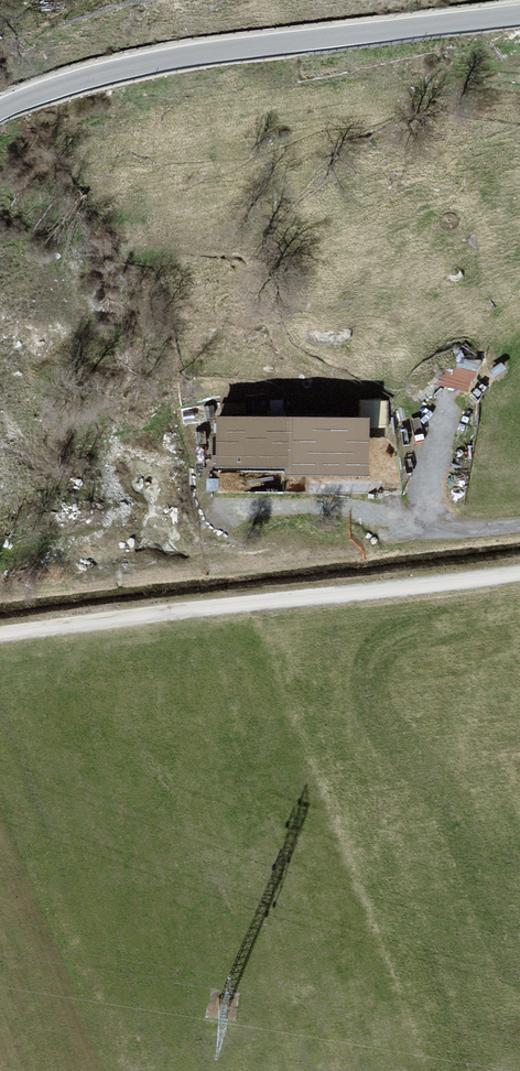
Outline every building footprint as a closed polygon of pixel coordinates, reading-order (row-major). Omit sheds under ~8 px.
[(293,467),(295,417),(218,414),(216,464),(293,467)]
